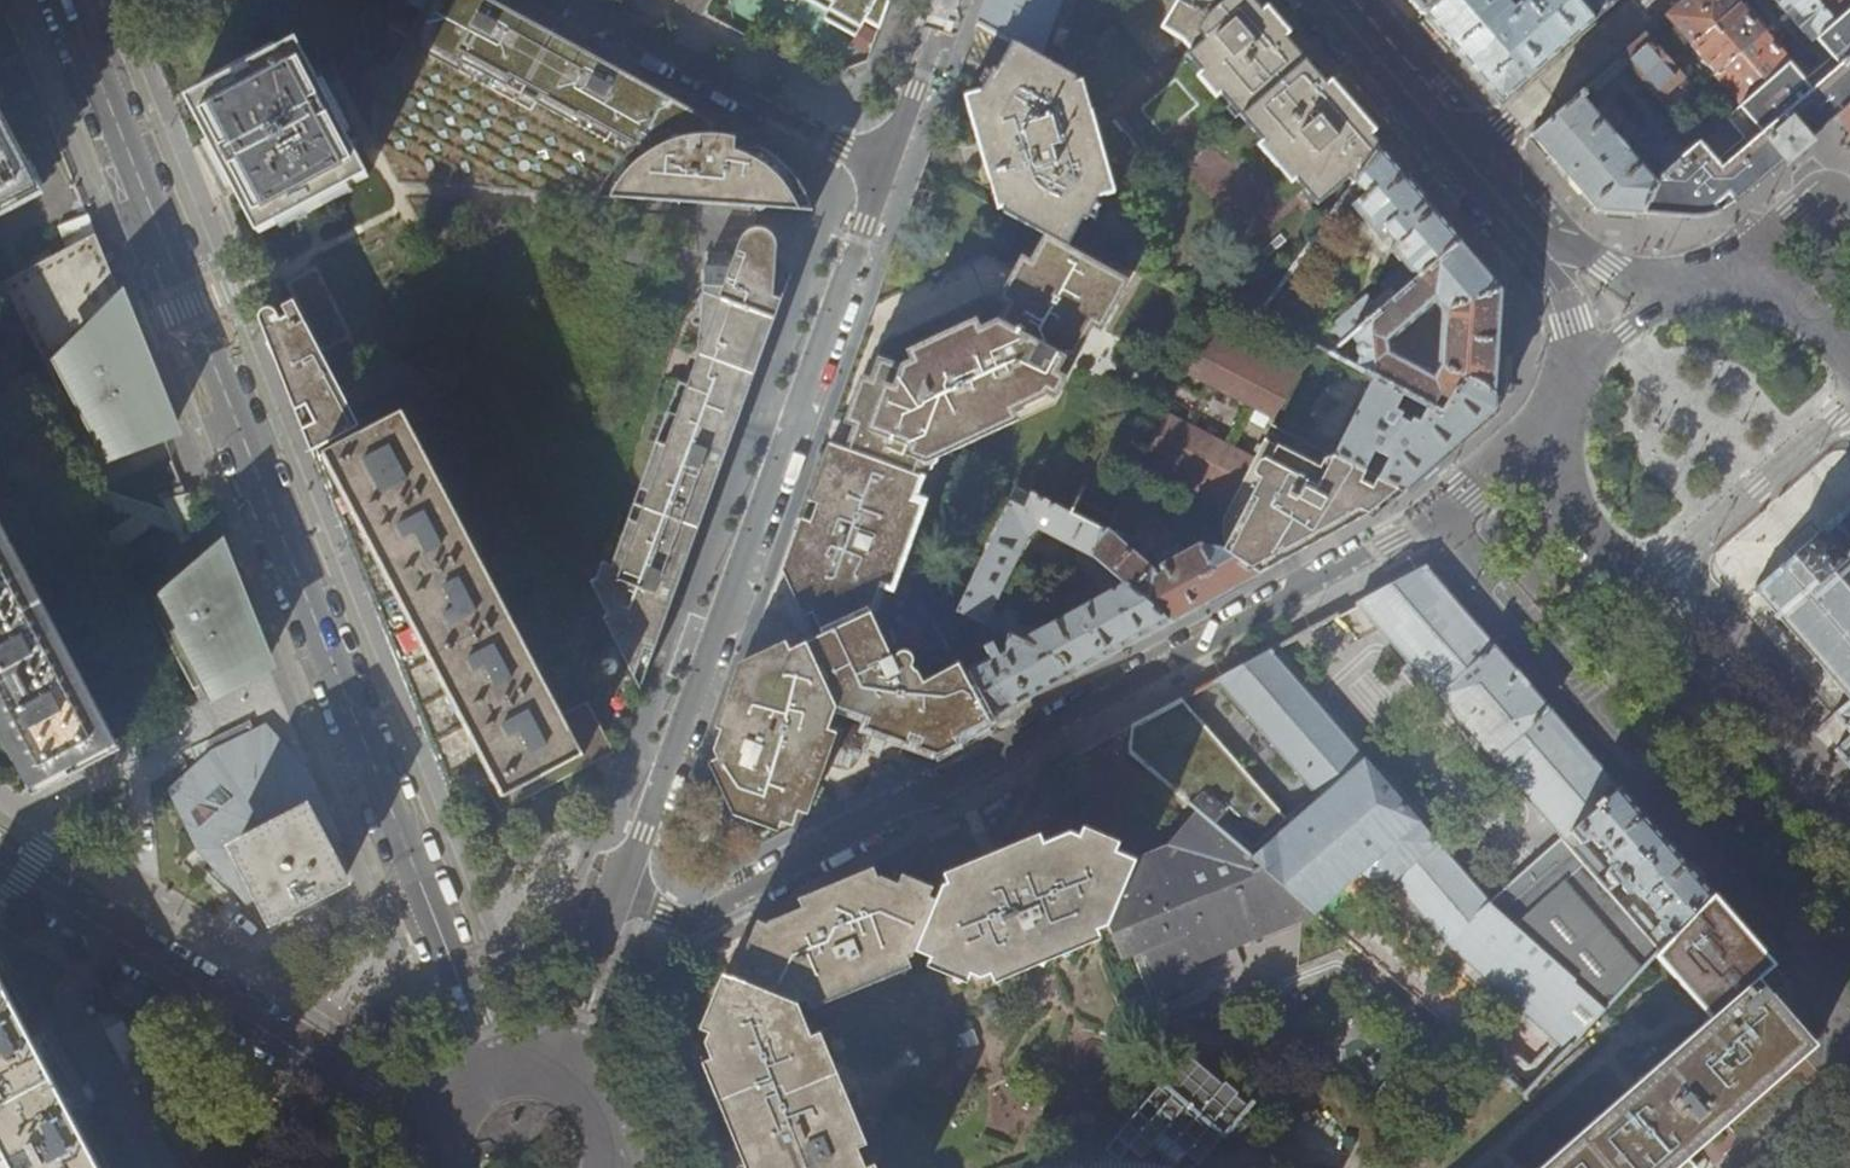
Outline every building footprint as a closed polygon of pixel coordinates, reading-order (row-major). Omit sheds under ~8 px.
[(491,0),(428,0),(402,47),(380,86),(377,114),(377,129),(378,144),(401,187),(596,197),(604,184),(614,171),(624,159),(630,153),(638,148),(665,96),(594,57),(525,19),(491,0)] [(704,15),(712,0),(684,0),(704,15)] [(832,1),(828,8),(838,14),(860,26),(864,20),(879,29),(890,0),(831,0),(832,1)] [(1062,0),(986,0),(978,23),(995,33),(1015,43),(1042,57),(1062,0)] [(1209,14),(1183,0),(1135,0),(1118,15),(1159,61),(1185,40),(1195,51),(1190,55),(1205,72),(1200,77),(1218,98),(1223,94),(1265,143),(1261,147),(1294,184),(1299,180),(1321,205),(1351,179),(1354,182),(1380,146),(1367,131),(1319,76),(1252,0),(1224,0),(1209,14)] [(1209,14),(1224,0),(1183,0),(1209,14)] [(1426,15),(1441,0),(1412,0),(1426,15)] [(1575,0),(1527,0),(1514,11),(1505,0),(1441,0),(1426,15),(1461,56),(1502,102),(1594,21),(1575,0)] [(1594,21),(1618,1),(1617,0),(1575,0),(1594,21)] [(1715,23),(1694,0),(1686,0),(1668,16),(1678,28),(1692,43),(1715,23)] [(1715,23),(1738,3),(1735,0),(1694,0),(1715,23)] [(1786,12),(1799,0),(1775,0),(1786,12)] [(1786,12),(1794,21),(1812,42),(1818,36),(1834,22),(1815,0),(1799,0),(1786,12)] [(1834,22),(1849,8),(1849,0),(1815,0),(1834,22)] [(1745,12),(1738,3),(1715,23),(1741,53),(1764,33),(1745,12)] [(1645,214),(1665,215),(1687,217),(1702,217),(1715,213),(1728,208),(1737,201),(1759,182),(1764,177),(1802,144),(1816,132),(1834,117),(1835,115),(1836,117),(1849,105),(1849,8),(1834,22),(1818,36),(1834,54),(1805,79),(1789,62),(1766,82),(1732,112),(1699,141),(1670,167),(1658,177),(1657,180),(1645,214)] [(1715,23),(1692,43),(1703,56),(1718,74),(1741,53),(1715,23)] [(1771,41),(1764,33),(1741,53),(1766,82),(1789,62),(1771,41)] [(1624,60),(1673,113),(1696,94),(1671,66),(1645,36),(1621,57),(1624,60)] [(238,194),(259,234),(369,176),(298,42),(189,100),(210,141),(225,169),(234,186),(238,194)] [(1058,66),(1042,57),(1015,43),(1001,67),(998,73),(995,72),(982,94),(967,98),(978,139),(989,179),(995,177),(1005,212),(1045,234),(1067,247),(1083,218),(1086,220),(1099,198),(1114,193),(1092,111),(1086,113),(1077,77),(1058,67),(1058,66)] [(1741,53),(1718,74),(1723,79),(1737,95),(1725,105),(1732,112),(1766,82),(1741,53)] [(1645,214),(1657,180),(1585,99),(1588,96),(1585,93),(1582,89),(1550,118),(1530,136),(1557,166),(1568,178),(1596,210),(1645,214)] [(684,106),(665,96),(638,148),(650,154),(636,166),(629,173),(618,186),(610,199),(759,207),(812,210),(809,201),(799,182),(792,173),(782,164),(764,150),(684,106)] [(1836,117),(1849,132),(1849,105),(1836,117)] [(36,187),(25,166),(0,118),(0,206),(36,187)] [(1670,167),(1699,141),(1689,130),(1660,155),(1670,167)] [(1420,193),(1380,146),(1354,182),(1343,197),(1353,207),(1352,208),(1382,243),(1389,237),(1396,245),(1389,251),(1415,280),(1461,240),(1428,201),(1420,193)] [(698,356),(754,376),(770,332),(773,323),(784,294),(775,292),(776,252),(775,241),(772,237),(769,233),(763,230),(757,229),(750,229),(745,232),(739,237),(735,246),(729,266),(703,265),(698,340),(703,342),(698,356)] [(1075,251),(1067,247),(1045,234),(1038,246),(1017,285),(998,320),(980,328),(898,365),(877,358),(875,365),(851,428),(843,448),(918,475),(927,452),(1044,397),(1066,356),(1075,361),(1121,277),(1075,251)] [(104,256),(96,235),(3,283),(96,458),(154,436),(173,429),(169,418),(157,388),(136,335),(110,270),(104,256)] [(1357,346),(1357,351),(1358,354),(1361,357),(1355,367),(1372,376),(1432,410),(1440,395),(1451,402),(1467,380),(1498,396),(1505,290),(1487,269),(1461,240),(1415,280),(1397,295),(1352,335),(1360,343),(1357,346)] [(1352,335),(1397,295),(1391,288),(1374,302),(1368,295),(1312,343),(1330,353),(1352,335)] [(262,310),(260,318),(276,357),(293,401),(313,451),(361,425),(295,301),(283,307),(289,316),(281,320),(275,309),(272,307),(268,307),(265,308),(262,310)] [(1303,370),(1215,322),(1187,373),(1275,421),(1303,370)] [(640,690),(643,683),(662,629),(668,612),(695,540),(720,472),(721,467),(743,406),(754,376),(698,356),(688,385),(677,381),(621,535),(613,531),(592,587),(606,615),(603,616),(640,690)] [(1497,410),(1498,396),(1467,380),(1451,402),(1442,415),(1432,410),(1372,376),(1333,453),(1364,470),(1373,451),(1388,459),(1378,477),(1405,491),(1422,476),(1470,433),(1497,410)] [(496,779),(504,795),(511,792),(511,793),(583,756),(403,412),(316,458),(342,523),(370,592),(401,670),(419,714),(441,769),(453,801),(485,784),(496,779)] [(1257,455),(1255,460),(1166,413),(1138,464),(1227,511),(1221,525),(1221,537),(1224,546),(1221,551),(1258,575),(1292,556),(1349,526),(1391,503),(1405,491),(1378,477),(1364,470),(1333,453),(1323,471),(1265,441),(1262,447),(1258,445),(1254,453),(1257,455)] [(843,448),(838,446),(831,466),(813,516),(799,552),(792,573),(795,579),(822,634),(871,613),(920,476),(918,475),(843,448)] [(1012,502),(1008,509),(959,611),(966,615),(1007,634),(1062,660),(1071,676),(1108,656),(1121,649),(1171,622),(1094,557),(1101,530),(1033,495),(1026,510),(1012,502)] [(1834,520),(1832,519),(1827,523),(1829,525),(1822,531),(1793,557),(1786,563),(1783,561),(1778,565),(1780,568),(1759,585),(1758,583),(1753,587),(1755,590),(1753,591),(1755,594),(1757,592),(1775,613),(1772,615),(1777,620),(1779,619),(1780,620),(1781,619),(1795,636),(1793,637),(1796,641),(1799,640),(1813,656),(1811,658),(1814,662),(1817,660),(1830,676),(1828,678),(1832,682),(1834,680),(1849,698),(1849,507),(1834,520)] [(34,785),(112,743),(0,529),(0,721),(21,762),(34,785)] [(1113,536),(1101,530),(1094,557),(1171,622),(1208,602),(1258,575),(1221,551),(1200,546),(1185,554),(1181,546),(1178,545),(1157,556),(1156,559),(1156,560),(1163,573),(1157,576),(1113,536)] [(229,566),(224,555),(202,575),(156,617),(198,699),(267,663),(259,641),(242,600),(229,566)] [(1563,838),(1620,788),(1512,664),(1425,566),(1357,603),(1428,683),(1429,682),(1439,693),(1438,694),(1493,758),(1494,757),(1504,769),(1503,770),(1562,837),(1563,838)] [(937,628),(966,615),(959,611),(922,594),(919,598),(937,628)] [(822,634),(806,642),(837,707),(885,725),(942,746),(968,732),(991,719),(964,671),(960,663),(958,664),(925,680),(916,663),(914,662),(913,657),(911,655),(906,653),(901,653),(896,656),(893,661),(871,613),(822,634)] [(1304,632),(1312,648),(1337,634),(1328,619),(1315,626),(1304,632)] [(1036,695),(1071,676),(1062,660),(1007,634),(1001,651),(964,671),(991,719),(1036,695)] [(764,662),(742,672),(719,734),(714,750),(719,762),(741,807),(794,826),(823,748),(837,707),(806,642),(764,662)] [(953,654),(958,664),(960,663),(966,659),(961,649),(953,654)] [(1562,837),(1488,901),(1270,650),(1214,680),(1319,797),(1277,833),(1165,707),(1112,735),(1198,811),(1315,912),(1375,860),(1447,943),(1567,1048),(1656,954),(1660,950),(1618,903),(1609,891),(1563,838),(1562,837)] [(1185,696),(1189,704),(1204,696),(1200,688),(1185,696)] [(1832,715),(1849,736),(1849,699),(1832,715)] [(265,721),(207,744),(160,783),(194,849),(211,865),(244,896),(248,893),(253,890),(261,907),(272,929),(315,907),(329,899),(353,886),(335,851),(328,840),(333,837),(336,835),(329,816),(318,789),(312,774),(265,721)] [(1834,750),(1849,768),(1849,736),(1834,750)] [(1563,838),(1609,891),(1666,841),(1653,826),(1620,788),(1563,838)] [(1169,843),(1136,860),(1135,862),(1107,926),(1121,957),(1140,950),(1159,994),(1207,976),(1199,959),(1315,912),(1198,811),(1169,843)] [(769,922),(743,981),(800,1003),(915,958),(918,951),(981,977),(1096,930),(1107,926),(1135,862),(1071,834),(1030,850),(944,885),(937,901),(891,880),(882,876),(817,902),(769,922)] [(1706,886),(1666,841),(1609,891),(1618,903),(1628,894),(1637,891),(1661,919),(1658,926),(1669,939),(1712,894),(1706,886)] [(1712,894),(1669,939),(1660,950),(1656,954),(1713,1017),(1540,1167),(1694,1167),(1696,1167),(1687,1157),(1706,1139),(1719,1129),(1761,1091),(1795,1061),(1815,1044),(1805,1033),(1764,987),(1757,979),(1774,964),(1734,919),(1712,894)] [(800,1003),(743,981),(733,977),(707,1043),(714,1060),(741,1124),(759,1167),(869,1167),(800,1003)] [(1407,991),(1429,1010),(1441,996),(1419,978),(1407,991)] [(20,1018),(0,980),(0,1167),(99,1167),(20,1018)] [(1487,1060),(1525,1092),(1564,1050),(1551,1041),(1530,1062),(1509,1047),(1504,1051),(1500,1048),(1487,1060)] [(1149,1086),(1096,1148),(1109,1159),(1120,1147),(1133,1157),(1143,1146),(1167,1166),(1177,1155),(1189,1164),(1211,1139),(1209,1137),(1211,1134),(1215,1139),(1246,1103),(1243,1100),(1239,1105),(1178,1052),(1179,1050),(1177,1048),(1164,1063),(1167,1065),(1154,1080),(1158,1083),(1156,1086),(1149,1079),(1148,1081),(1154,1087),(1152,1089),(1149,1086)]
